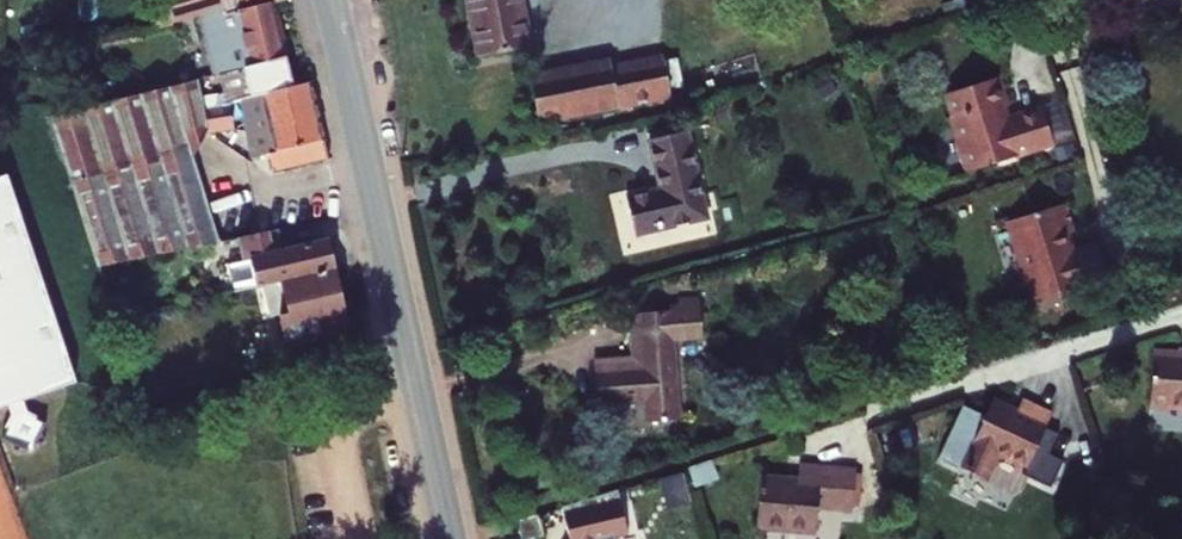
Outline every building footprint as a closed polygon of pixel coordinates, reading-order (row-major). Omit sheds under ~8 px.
[(167,0),(140,0),(149,28),(173,21),(167,0)] [(173,21),(182,19),(198,80),(224,73),(281,58),(267,5),(285,0),(167,0),(173,21)] [(478,52),(519,45),(511,0),(468,0),(478,52)] [(650,48),(528,71),(534,108),(657,85),(650,48)] [(289,86),(281,58),(224,73),(231,101),(239,99),(289,86)] [(985,79),(929,95),(936,118),(931,120),(947,175),(1036,149),(1025,112),(991,122),(988,111),(993,109),(985,79)] [(269,153),(321,142),(307,81),(289,86),(239,99),(254,156),(251,156),(253,165),(254,166),(271,163),(269,153)] [(207,137),(206,133),(200,109),(193,82),(48,122),(96,272),(220,244),(197,157),(207,137)] [(237,135),(229,102),(200,109),(206,133),(225,128),(227,137),(237,135)] [(705,210),(684,122),(645,132),(657,181),(625,189),(634,229),(705,210)] [(321,142),(269,153),(271,163),(273,173),(325,162),(321,142)] [(14,398),(18,409),(7,431),(30,443),(38,441),(51,416),(29,405),(26,394),(72,377),(3,172),(0,173),(0,402),(14,398)] [(1050,211),(994,230),(1008,271),(1004,272),(1017,311),(1094,286),(1082,251),(1059,258),(1053,242),(1060,240),(1050,211)] [(278,283),(329,271),(322,239),(269,250),(266,234),(235,241),(240,264),(248,262),(255,289),(278,283)] [(345,331),(329,271),(278,283),(285,312),(273,315),(279,339),(290,345),(345,331)] [(659,317),(611,322),(614,367),(577,370),(579,412),(626,408),(627,429),(658,427),(653,364),(663,363),(659,317)] [(1143,357),(1140,411),(1181,413),(1181,360),(1143,357)] [(965,437),(940,425),(922,465),(972,488),(985,462),(1014,475),(1039,422),(1007,407),(1001,418),(979,407),(965,437)] [(785,481),(748,479),(745,533),(804,537),(806,512),(841,514),(843,472),(786,468),(785,481)] [(565,508),(571,538),(628,538),(619,491),(565,508)] [(503,529),(506,538),(531,538),(526,521),(503,529)]
